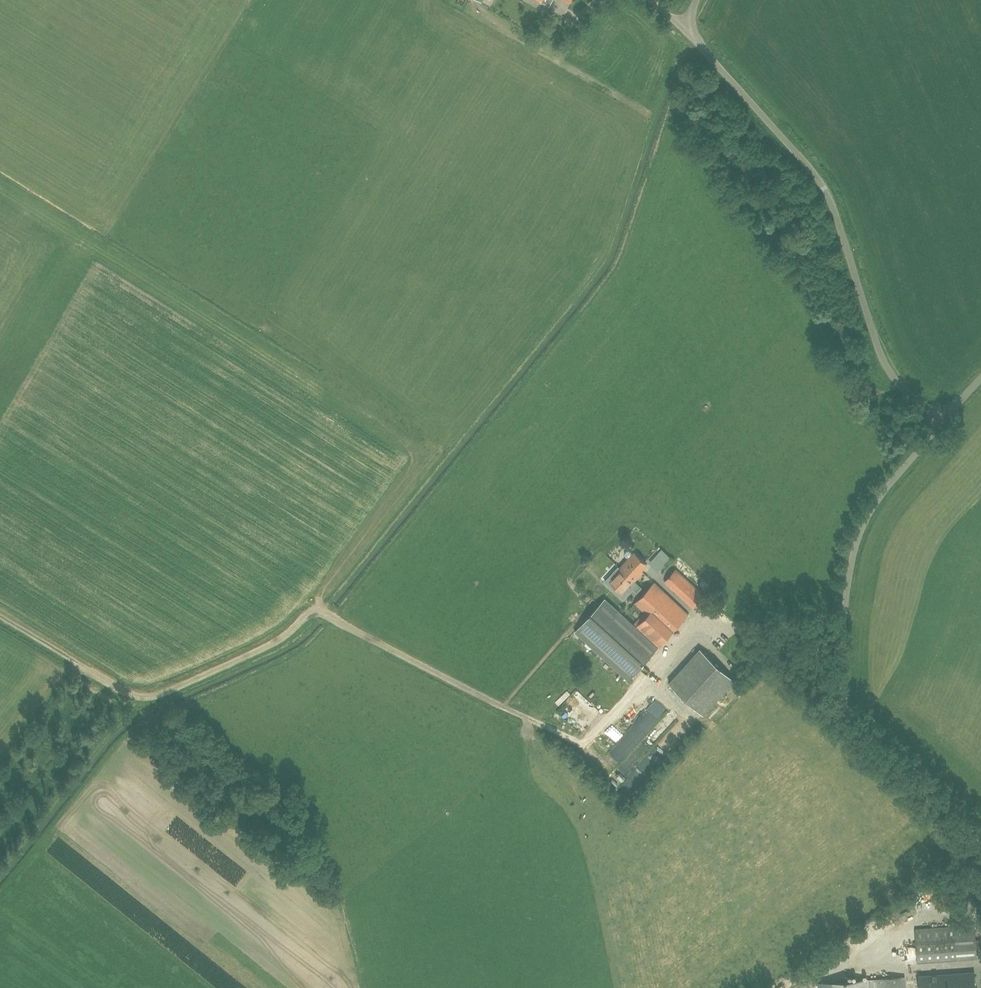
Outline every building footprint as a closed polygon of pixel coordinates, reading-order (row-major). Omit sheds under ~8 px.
[(537,7),(523,0),(508,0),(502,13),(529,25),(537,7)] [(634,553),(633,554),(630,551),(628,551),(626,551),(625,553),(625,555),(626,557),(629,559),(620,568),(622,569),(632,579),(632,578),(646,563),(634,553)] [(572,580),(585,566),(581,562),(568,576),(572,580)] [(634,580),(632,578),(632,579),(622,569),(615,577),(611,574),(605,582),(607,583),(606,584),(614,590),(617,587),(623,592),(627,596),(633,589),(637,593),(642,587),(634,580)] [(693,608),(704,595),(676,569),(664,582),(693,608)] [(646,616),(644,614),(636,622),(638,625),(636,627),(605,598),(576,631),(628,679),(688,614),(654,582),(635,603),(648,615),(646,616)] [(702,714),(734,680),(700,648),(669,682),(702,714)] [(565,706),(560,711),(569,720),(574,714),(565,706)] [(562,717),(558,724),(565,727),(569,720),(562,717)] [(621,744),(608,758),(618,767),(631,753),(630,752),(645,735),(637,727),(621,744)] [(637,751),(643,757),(659,743),(653,736),(637,751)] [(637,755),(631,758),(635,764),(640,760),(637,755)] [(915,928),(917,962),(958,959),(978,957),(975,924),(915,928)] [(974,971),(919,976),(920,987),(976,987),(974,971)] [(817,983),(818,987),(876,987),(878,987),(905,987),(904,977),(817,983)]
